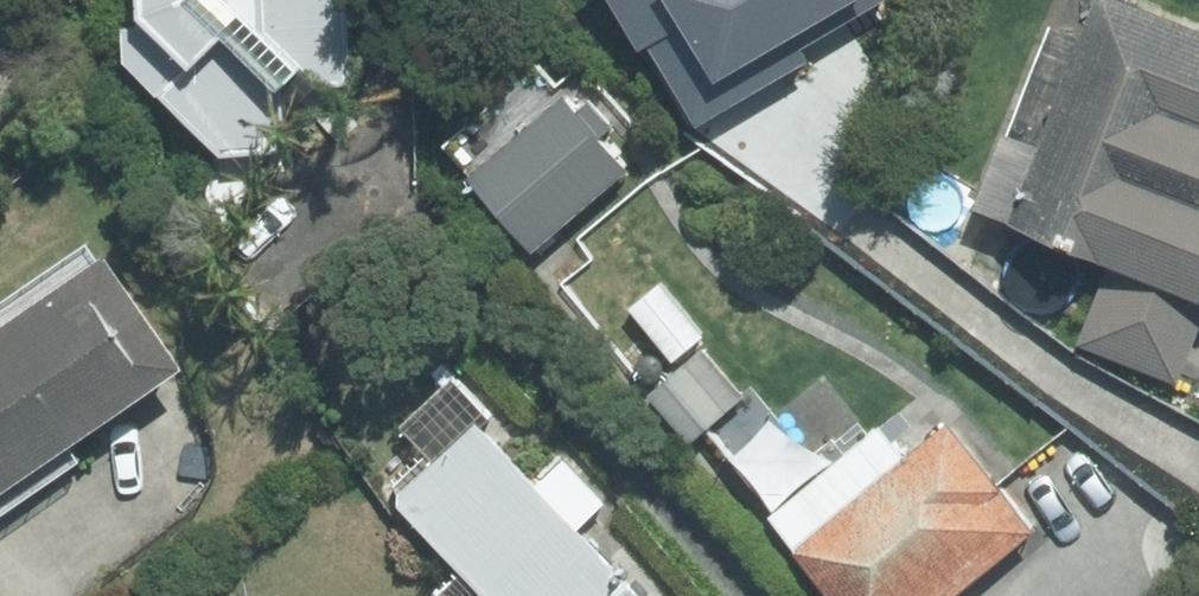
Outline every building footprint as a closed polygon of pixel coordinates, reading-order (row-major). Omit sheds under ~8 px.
[(143,74),(182,76),(178,149),(292,155),(296,83),(351,86),(355,0),(147,0),(143,74)] [(869,0),(689,0),(693,7),(675,17),(723,105),(830,47),(819,27),(869,0)] [(1137,0),(1100,0),(1014,219),(1116,259),(1083,342),(1184,381),(1198,342),(1198,24),(1137,0)] [(442,132),(542,245),(632,165),(611,140),(625,127),(594,91),(579,104),(533,52),(442,132)] [(0,322),(0,500),(193,368),(110,247),(0,322)] [(758,398),(686,315),(631,363),(704,445),(758,398)] [(1042,528),(951,421),(802,546),(845,595),(960,595),(1042,528)] [(487,425),(405,504),(494,595),(653,595),(586,527),(612,502),(571,460),(545,485),(487,425)]
